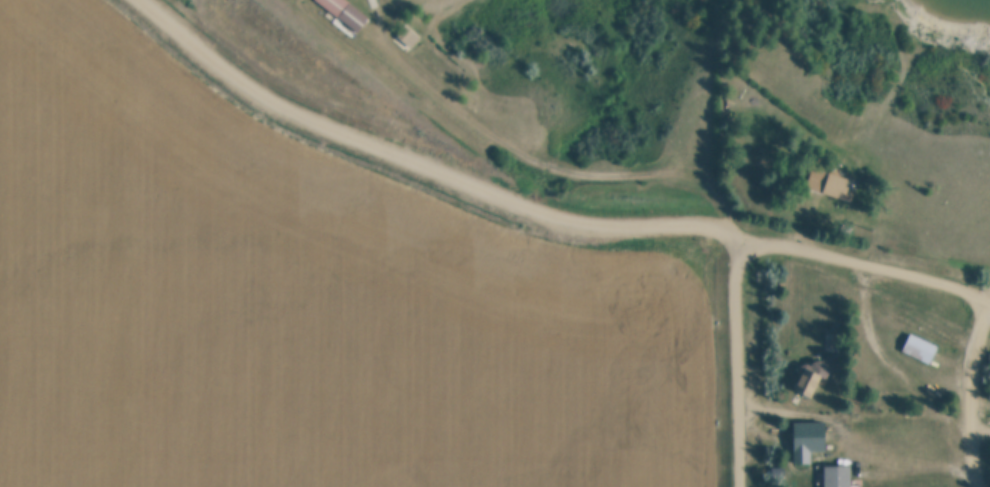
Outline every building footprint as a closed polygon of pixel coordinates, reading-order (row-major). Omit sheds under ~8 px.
[(356,33),(315,0),(347,0),(369,17),(356,33)] [(408,25),(421,36),(413,47),(399,36),(408,25)] [(812,168),(850,180),(844,200),(806,188),(812,168)] [(911,334),(938,347),(930,365),(902,352),(911,334)] [(830,335),(838,335),(838,348),(830,348),(830,335)] [(808,365),(811,366),(813,363),(821,360),(829,364),(830,373),(829,376),(824,374),(811,398),(794,389),(808,365)] [(794,423),(827,423),(827,452),(812,452),(812,465),(794,465),(794,423)] [(851,466),(851,486),(825,486),(826,466),(851,466)]
